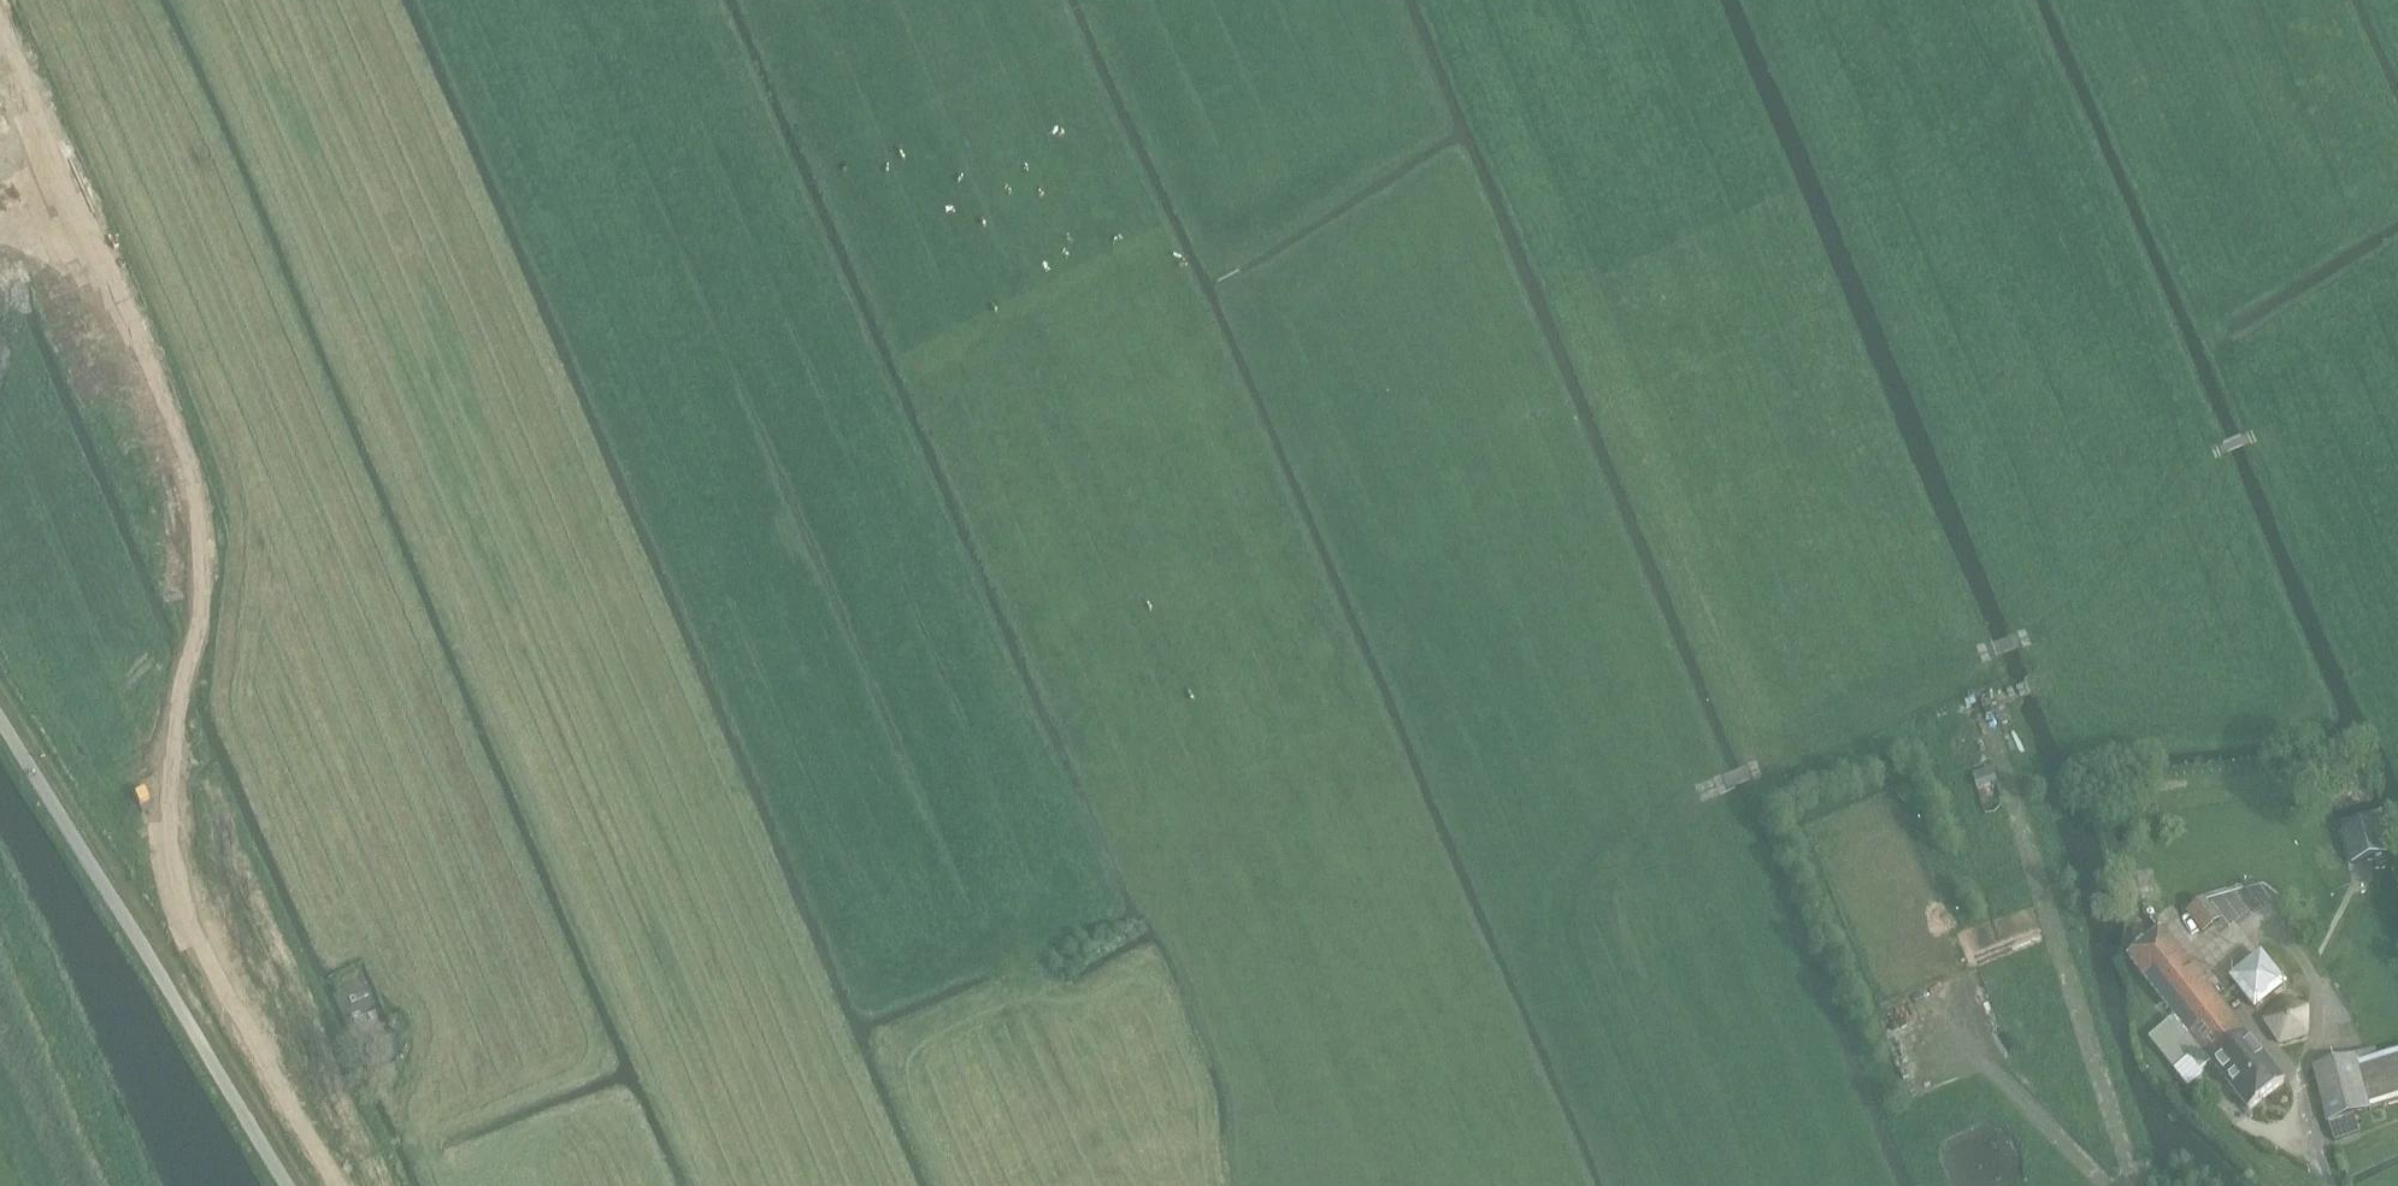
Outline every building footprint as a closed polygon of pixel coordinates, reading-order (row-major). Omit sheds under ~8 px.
[(2351,826),(2361,859),(2392,850),(2381,817),(2351,826)] [(2187,913),(2207,931),(2219,918),(2199,900),(2187,913)] [(2214,1066),(2250,1111),(2285,1084),(2246,1035),(2163,930),(2128,958),(2163,1001),(2175,1017),(2166,1024),(2148,1038),(2174,1070),(2188,1060),(2201,1077),(2214,1066)] [(2258,1009),(2290,983),(2263,950),(2231,976),(2258,1009)] [(2387,1105),(2397,1102),(2397,1054),(2376,1060),(2373,1050),(2369,1051),(2312,1066),(2327,1124),(2328,1123),(2335,1143),(2360,1135),(2353,1115),(2367,1111),(2387,1105)]
